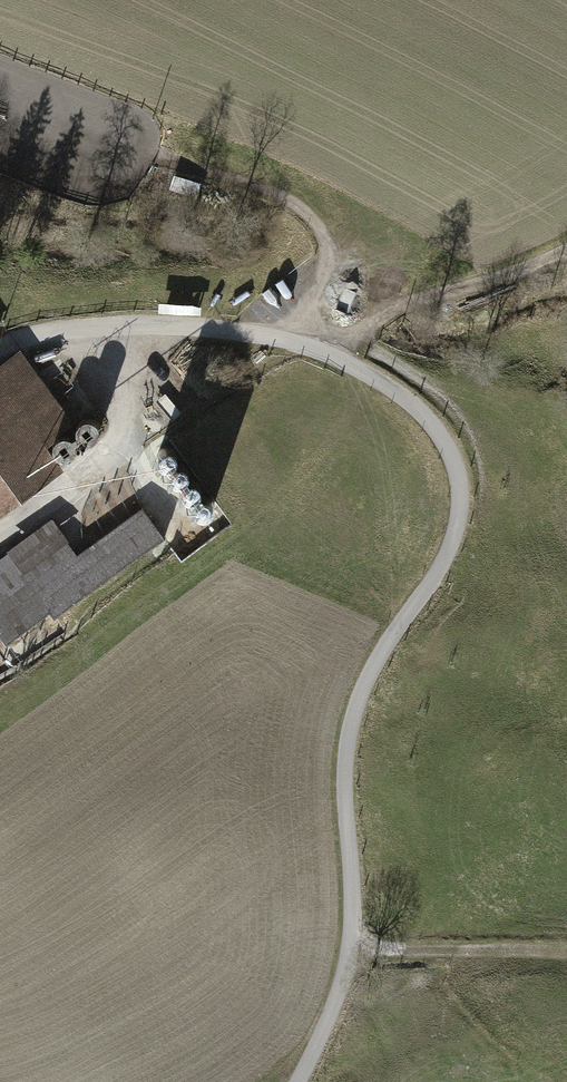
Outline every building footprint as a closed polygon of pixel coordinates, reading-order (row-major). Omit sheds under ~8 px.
[(22,354),(0,370),(0,508),(60,465),(44,444),(72,424),(22,354)] [(2,637),(6,642),(50,611),(55,617),(165,538),(143,508),(77,555),(67,540),(0,588),(0,639),(2,637)]
